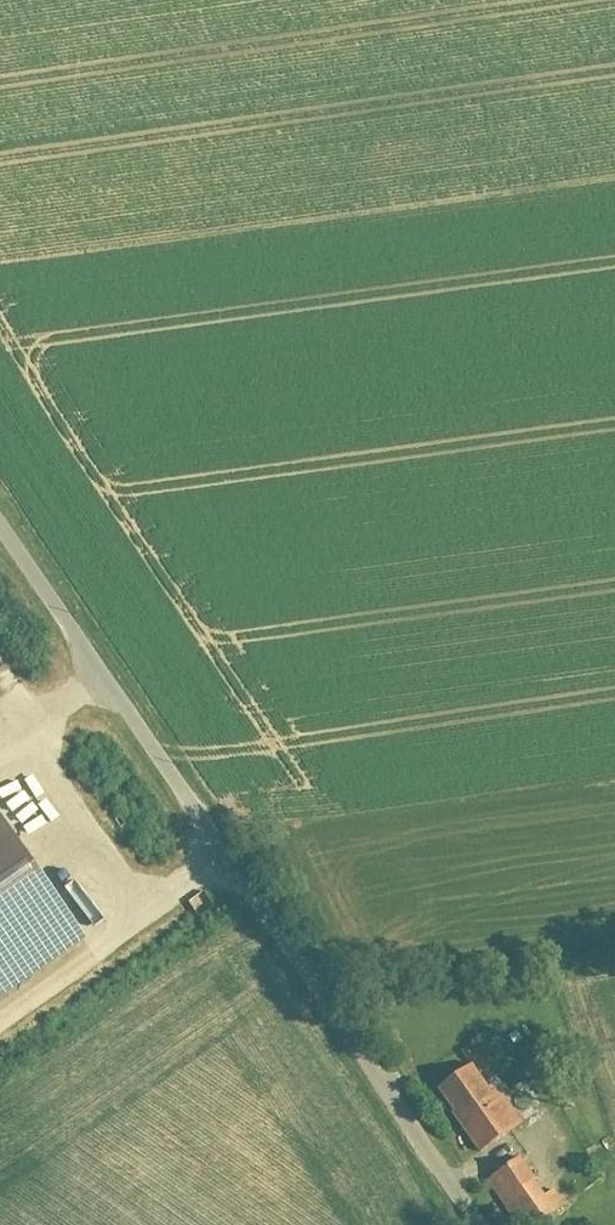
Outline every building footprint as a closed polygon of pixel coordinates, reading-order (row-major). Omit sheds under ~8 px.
[(487,1068),(445,1096),(486,1158),(528,1130),(487,1068)] [(490,1187),(516,1224),(554,1224),(567,1216),(530,1160),(490,1187)]
